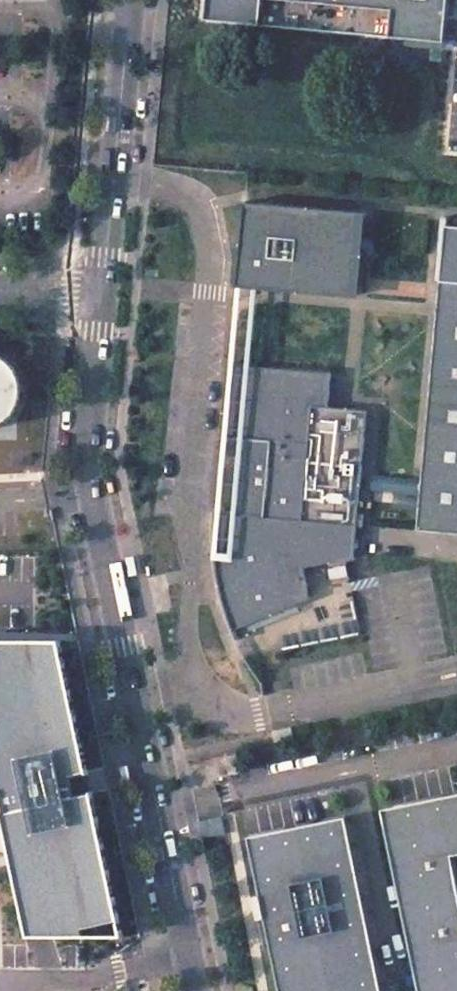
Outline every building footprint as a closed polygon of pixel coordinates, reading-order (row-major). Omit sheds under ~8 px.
[(208,18),(447,40),(451,0),(209,0),(208,18)] [(279,207),(244,204),(237,286),(353,296),(361,214),(279,206),(279,207)] [(448,225),(419,530),(456,533),(456,226),(448,225)] [(13,417),(25,398),(27,378),(13,357),(0,352),(0,423),(13,417)] [(234,364),(230,364),(223,437),(271,441),(265,517),(216,512),(215,529),(215,538),(216,552),(216,559),(220,583),(226,607),(234,631),(310,598),(304,568),(355,558),(367,411),(341,408),(328,407),(331,373),(234,364)] [(0,643),(0,794),(1,797),(12,853),(15,863),(31,940),(56,939),(127,937),(96,788),(92,767),(66,643),(0,643)] [(294,738),(291,728),(273,732),(275,742),(294,738)] [(236,754),(226,757),(229,775),(240,773),(236,754)] [(378,815),(415,990),(456,990),(456,798),(378,815)] [(245,841),(273,990),(378,990),(344,821),(245,841)]
